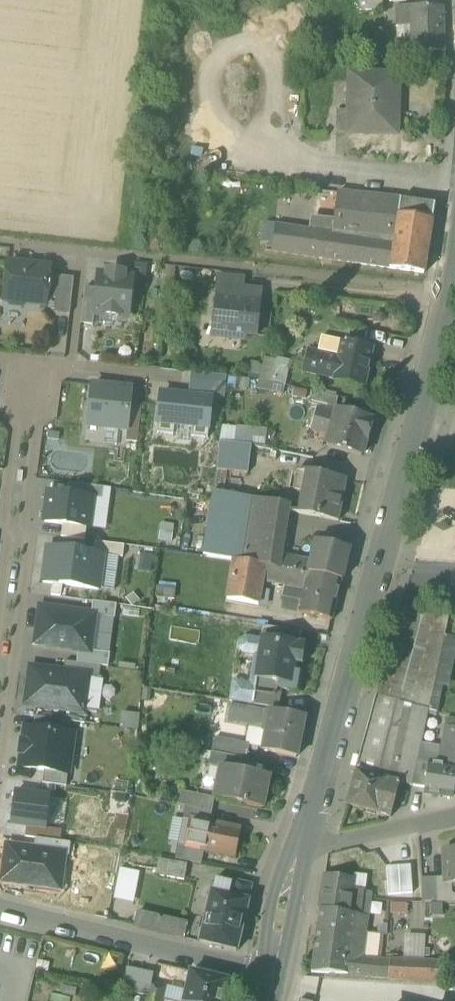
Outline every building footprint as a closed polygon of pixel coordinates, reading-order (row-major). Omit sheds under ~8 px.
[(383,11),(383,0),(359,0),(359,11),(383,11)] [(398,51),(444,53),(442,7),(396,6),(397,27),(411,26),(411,38),(397,39),(398,51)] [(317,48),(328,49),(328,30),(316,30),(317,48)] [(348,134),(397,136),(398,114),(394,114),(394,102),(398,102),(399,76),(350,75),(349,111),(348,134)] [(336,134),(348,134),(349,111),(337,110),(336,134)] [(387,198),(336,191),(333,220),(331,233),(376,239),(381,203),(387,204),(387,200),(387,198)] [(390,270),(424,274),(434,203),(432,203),(432,204),(401,200),(390,199),(387,198),(387,200),(390,201),(390,205),(387,204),(381,203),(376,239),(394,242),(390,270)] [(331,233),(333,220),(310,217),(309,230),(317,231),(331,233)] [(274,239),(276,226),(263,224),(261,237),(274,239)] [(276,226),(274,239),(316,244),(317,231),(309,230),(276,226)] [(331,233),(317,231),(316,244),(314,257),(314,259),(390,270),(394,242),(376,239),(331,233)] [(314,257),(316,244),(274,239),(273,251),(314,257)] [(148,264),(134,262),(133,269),(139,269),(137,281),(146,282),(148,264)] [(45,305),(46,298),(48,277),(49,268),(8,263),(4,301),(8,301),(11,306),(22,307),(27,303),(45,305)] [(178,267),(163,265),(162,278),(177,280),(178,267)] [(122,317),(128,317),(132,278),(123,277),(123,273),(107,272),(107,276),(98,275),(97,289),(94,314),(122,317)] [(54,312),(70,314),(71,300),(74,278),(58,276),(58,277),(55,299),(54,312)] [(216,297),(241,300),(242,290),(243,278),(219,276),(216,297)] [(58,277),(48,277),(46,298),(55,299),(58,277)] [(94,314),(97,289),(84,288),(80,324),(93,325),(94,314)] [(211,334),(244,337),(244,334),(256,336),(261,292),(242,290),(241,300),(216,297),(211,334)] [(94,314),(93,325),(121,328),(122,317),(94,314)] [(338,357),(341,343),(321,338),(319,353),(325,355),(338,357)] [(338,357),(337,364),(333,379),(333,381),(363,387),(372,349),(341,343),(338,357)] [(304,372),(320,376),(324,361),(325,355),(319,353),(308,351),(304,372)] [(264,381),(284,386),(290,362),(266,356),(264,355),(262,364),(259,380),(264,381)] [(338,357),(325,355),(324,361),(337,364),(338,357)] [(246,379),(259,380),(262,364),(250,361),(246,379)] [(320,376),(333,379),(337,364),(324,361),(320,376)] [(190,373),(188,397),(211,400),(212,399),(224,400),(226,377),(190,373)] [(282,395),(284,386),(264,381),(259,380),(257,389),(282,395)] [(92,385),(87,425),(127,429),(129,406),(131,390),(92,385)] [(312,404),(335,409),(338,398),(314,392),(312,404)] [(188,397),(161,394),(157,433),(173,435),(174,426),(192,428),(191,437),(207,439),(211,400),(188,397)] [(141,407),(129,406),(127,429),(126,442),(138,444),(141,407)] [(311,429),(330,435),(335,415),(316,410),(311,429)] [(336,412),(335,415),(330,435),(326,447),(361,456),(366,439),(371,421),(336,412)] [(221,425),(219,442),(234,444),(236,427),(221,425)] [(173,435),(157,433),(156,437),(172,439),(172,445),(190,447),(191,441),(207,443),(207,439),(191,437),(192,428),(174,426),(173,435)] [(267,431),(236,427),(234,444),(251,446),(265,447),(267,431)] [(234,444),(219,442),(215,470),(247,474),(251,446),(234,444)] [(294,489),(305,492),(309,473),(297,470),(294,489)] [(345,479),(309,473),(305,492),(301,514),(334,520),(339,498),(341,498),(345,479)] [(68,484),(66,495),(90,498),(102,500),(104,488),(68,484)] [(111,489),(104,488),(102,500),(90,498),(90,505),(92,505),(90,521),(87,521),(86,528),(106,530),(111,489)] [(44,522),(63,525),(86,528),(87,521),(90,521),(92,505),(90,505),(90,498),(66,495),(48,492),(44,522)] [(234,560),(242,561),(252,498),(213,492),(203,556),(234,560)] [(290,505),(252,498),(242,561),(265,565),(280,568),(282,556),(290,505)] [(173,524),(160,523),(158,542),(171,543),(173,524)] [(61,537),(85,541),(86,528),(63,525),(61,537)] [(315,541),(310,561),(307,573),(309,574),(341,581),(349,549),(315,541)] [(94,542),(93,554),(103,555),(118,557),(123,557),(124,546),(94,542)] [(47,548),(43,583),(52,584),(62,585),(98,590),(98,587),(103,555),(93,554),(47,548)] [(152,555),(140,553),(137,571),(150,573),(152,555)] [(118,557),(103,555),(98,587),(114,589),(118,557)] [(280,568),(307,573),(310,561),(282,556),(280,568)] [(258,605),(262,581),(265,565),(242,561),(234,560),(227,599),(258,605)] [(280,568),(265,565),(262,581),(305,589),(309,574),(307,573),(280,568)] [(332,621),(341,581),(309,574),(305,589),(299,613),(332,621)] [(62,585),(52,584),(51,595),(61,596),(62,585)] [(157,599),(173,601),(174,590),(158,588),(157,599)] [(92,602),(91,613),(95,614),(95,616),(110,618),(114,619),(116,605),(92,602)] [(40,607),(34,645),(78,651),(90,653),(90,651),(95,616),(95,614),(91,613),(40,607)] [(399,614),(377,695),(393,700),(429,710),(445,634),(448,617),(399,614)] [(110,618),(95,616),(90,651),(106,653),(110,618)] [(262,639),(298,644),(300,632),(264,626),(262,639)] [(445,634),(429,710),(428,712),(437,714),(443,686),(448,688),(454,656),(454,637),(445,634)] [(250,676),(256,677),(261,639),(245,637),(239,641),(238,649),(242,654),(253,656),(250,676)] [(262,639),(261,639),(256,677),(255,679),(280,683),(288,684),(291,663),(296,664),(301,665),(303,645),(298,644),(262,639)] [(106,653),(90,651),(90,653),(78,651),(76,663),(100,666),(108,667),(110,653),(106,653)] [(64,661),(63,673),(86,676),(98,678),(98,677),(100,666),(76,663),(64,661)] [(288,684),(280,683),(280,690),(296,693),(299,673),(294,673),(296,664),(291,663),(288,684)] [(63,673),(31,669),(26,704),(62,709),(82,711),(86,676),(63,673)] [(98,678),(86,676),(82,711),(86,712),(97,713),(101,677),(98,677),(98,678)] [(246,704),(251,705),(255,679),(256,677),(250,676),(249,684),(232,681),(229,701),(246,704)] [(251,705),(277,709),(280,690),(280,683),(255,679),(251,705)] [(356,772),(377,778),(380,763),(379,763),(393,700),(377,695),(356,772)] [(429,710),(393,700),(379,763),(380,763),(377,778),(400,784),(402,776),(414,779),(417,763),(421,744),(428,712),(429,710)] [(250,728),(268,731),(272,712),(230,704),(228,720),(249,724),(251,724),(250,728)] [(82,711),(62,709),(61,720),(70,722),(84,723),(86,712),(82,711)] [(272,711),(272,712),(268,731),(265,749),(264,751),(296,758),(305,717),(272,711)] [(123,714),(122,724),(134,725),(135,715),(123,714)] [(34,717),(33,729),(69,734),(70,722),(61,720),(34,717)] [(454,729),(454,722),(446,720),(445,727),(454,729)] [(251,724),(249,724),(245,745),(249,746),(265,749),(268,731),(250,728),(251,724)] [(430,764),(430,763),(454,767),(454,729),(445,727),(441,748),(421,744),(417,763),(430,764)] [(33,729),(25,728),(23,741),(21,741),(20,754),(22,754),(20,768),(44,771),(67,774),(73,734),(69,734),(33,729)] [(215,738),(212,753),(246,760),(247,759),(253,760),(255,750),(248,749),(249,746),(245,745),(215,738)] [(246,760),(212,753),(211,753),(208,766),(226,770),(227,768),(244,771),(246,760)] [(412,787),(426,788),(430,764),(417,763),(414,779),(412,787)] [(454,774),(454,767),(430,763),(430,764),(426,788),(425,795),(452,798),(454,774)] [(214,799),(262,809),(269,776),(244,771),(227,768),(226,770),(223,784),(217,783),(214,798),(214,799)] [(67,774),(44,771),(42,783),(66,787),(67,774)] [(347,805),(391,817),(395,800),(400,784),(377,778),(356,772),(347,805)] [(176,805),(186,807),(186,806),(212,812),(214,799),(214,798),(179,791),(176,805)] [(11,823),(26,825),(45,828),(50,797),(15,792),(11,823)] [(65,799),(50,797),(45,828),(60,830),(65,799)] [(209,823),(212,812),(186,806),(186,807),(183,820),(189,821),(209,825),(209,823)] [(184,845),(189,821),(183,820),(171,818),(166,841),(178,844),(184,845)] [(184,845),(204,849),(209,825),(189,821),(184,845)] [(209,823),(209,825),(204,849),(204,851),(234,857),(240,829),(209,823)] [(60,830),(45,828),(26,825),(24,837),(35,838),(60,842),(61,830),(60,830)] [(34,851),(63,854),(69,855),(70,843),(60,842),(35,838),(34,851)] [(175,860),(201,864),(204,851),(204,849),(184,845),(178,844),(175,860)] [(63,854),(34,851),(7,847),(3,881),(26,884),(26,887),(58,891),(63,854)] [(454,883),(454,852),(444,852),(444,879),(444,883),(452,883),(454,883)] [(156,875),(184,880),(187,865),(159,860),(156,875)] [(410,865),(386,867),(388,895),(412,893),(410,865)] [(133,904),(139,872),(119,868),(113,900),(133,904)] [(353,874),(353,881),(351,891),(364,892),(366,875),(353,874)] [(319,909),(321,909),(362,915),(363,900),(364,892),(351,891),(353,881),(325,876),(319,909)] [(211,892),(224,895),(227,882),(214,879),(211,892)] [(422,901),(436,901),(436,879),(423,879),(422,901)] [(436,879),(436,901),(436,903),(454,903),(454,901),(454,896),(452,893),(452,883),(444,883),(444,879),(436,879)] [(227,882),(224,895),(211,892),(199,943),(213,946),(212,948),(222,950),(223,949),(236,952),(248,901),(251,885),(234,881),(233,884),(227,882)] [(367,916),(362,915),(321,909),(318,928),(365,932),(367,916)] [(133,927),(184,939),(187,925),(137,914),(134,925),(133,927)] [(363,950),(365,932),(318,928),(313,958),(312,973),(357,975),(366,978),(379,978),(380,960),(362,960),(363,950)] [(384,934),(365,932),(363,950),(380,951),(382,951),(384,934)] [(404,935),(404,961),(425,962),(425,936),(404,935)] [(362,960),(380,960),(380,951),(363,950),(362,960)] [(379,978),(389,979),(390,961),(380,960),(379,978)] [(389,979),(400,979),(401,961),(390,961),(389,979)] [(404,961),(401,961),(400,979),(443,981),(444,962),(425,962),(404,961)] [(141,995),(147,997),(150,984),(152,976),(129,970),(123,991),(141,995)] [(183,1000),(224,1000),(229,981),(215,978),(215,977),(200,974),(190,972),(185,992),(183,1000)] [(150,984),(147,997),(163,1000),(166,988),(150,984)] [(163,1000),(165,1000),(183,1000),(185,992),(166,988),(163,1000)]
